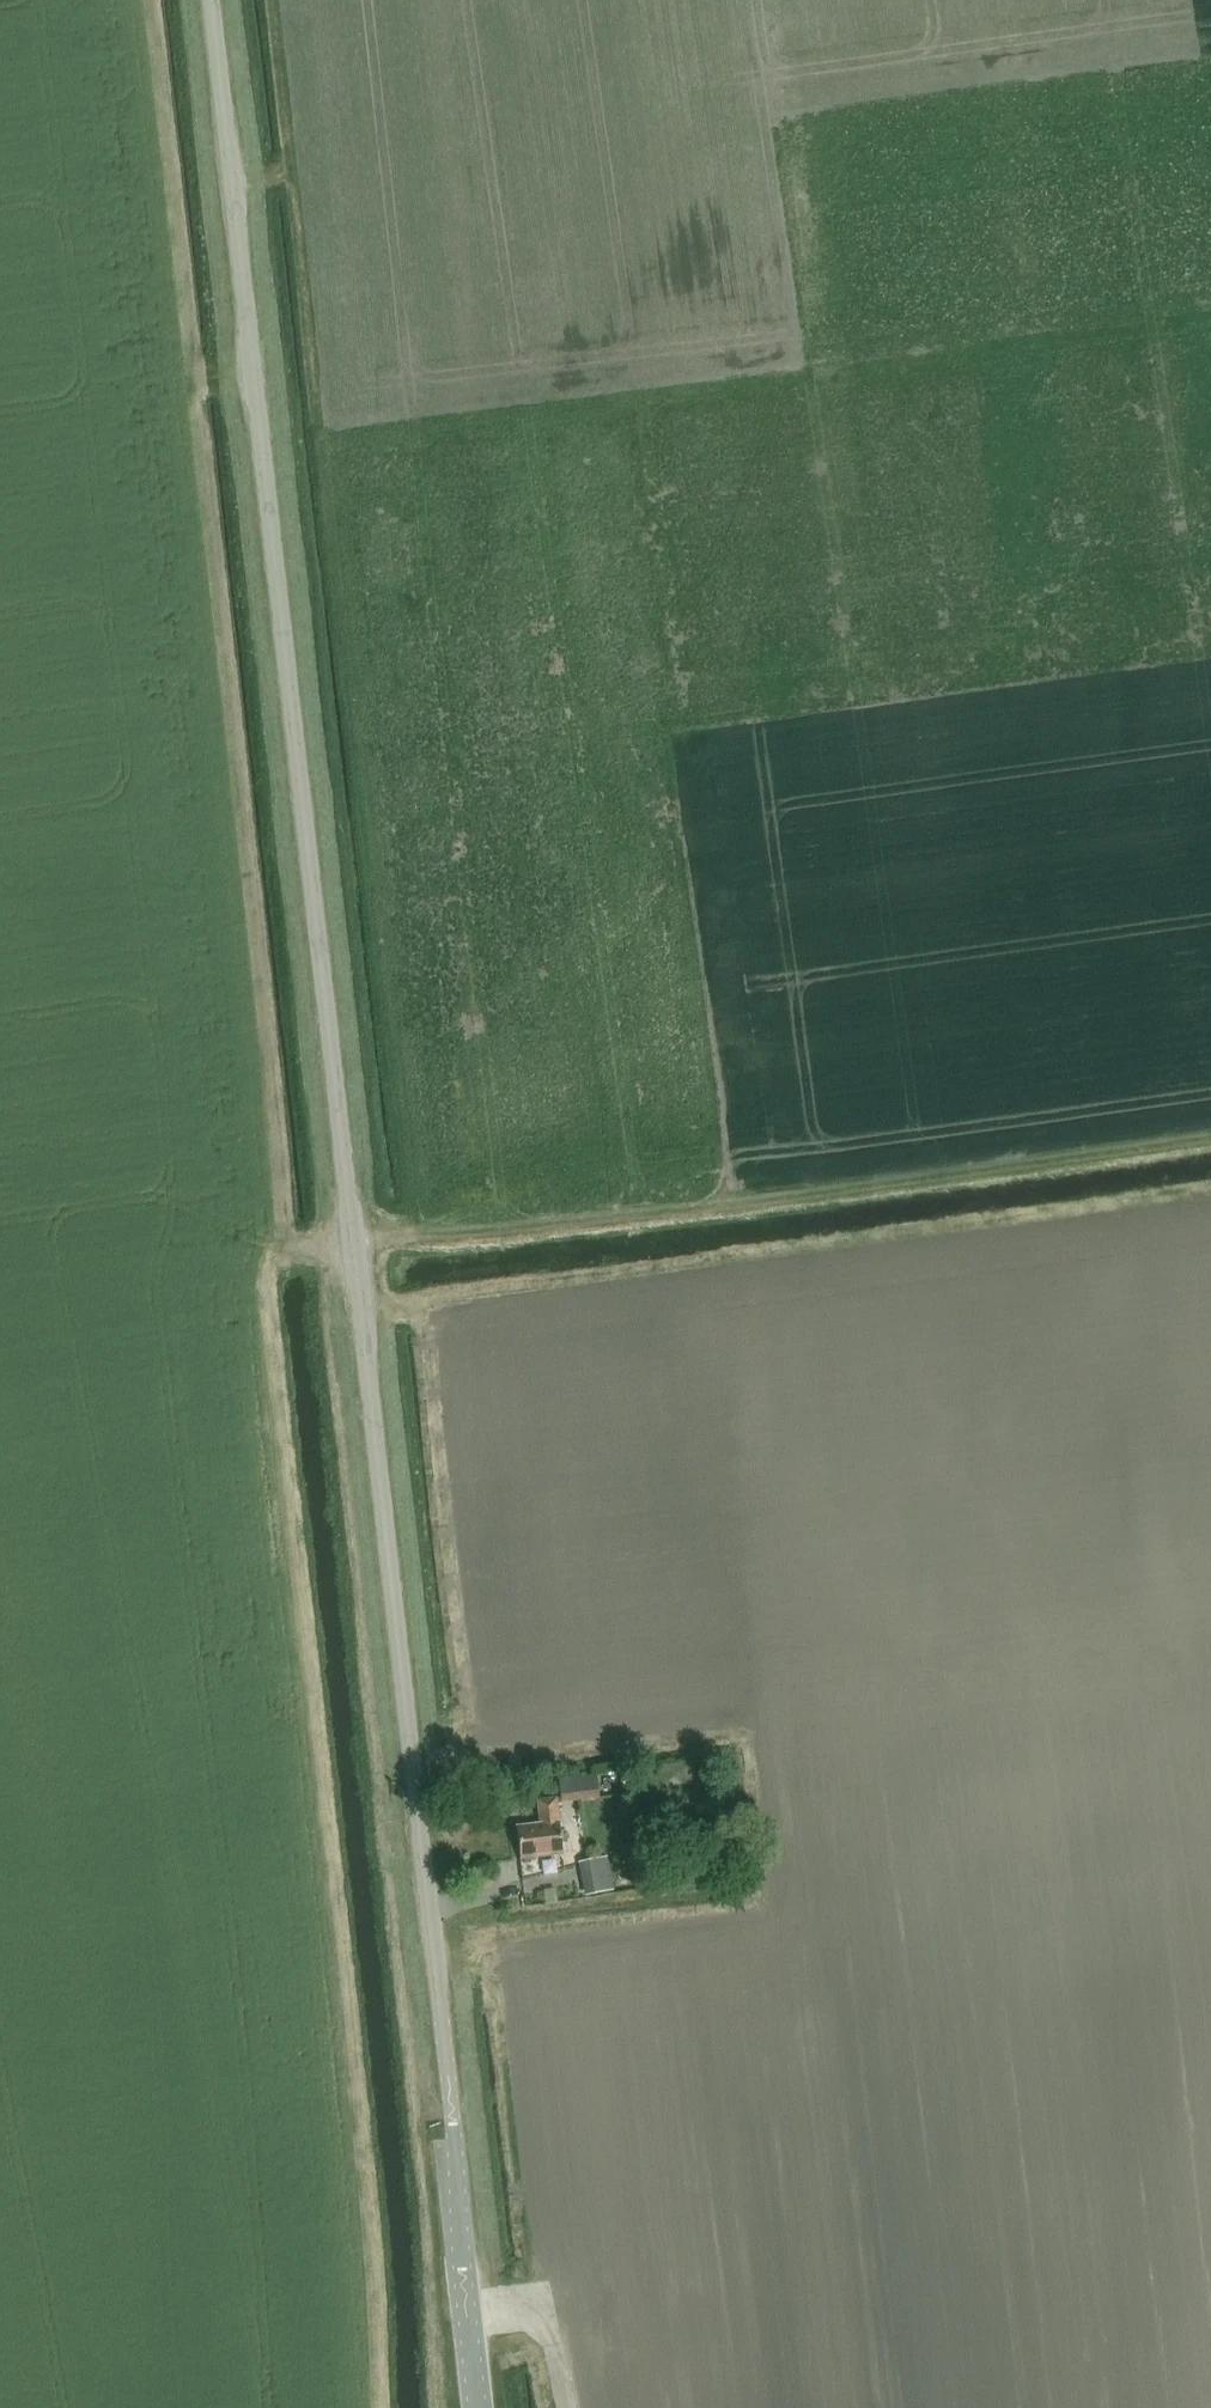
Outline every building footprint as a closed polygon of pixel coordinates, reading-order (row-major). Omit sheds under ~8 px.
[(560,1794),(599,1790),(597,1775),(559,1779),(560,1794)] [(614,1778),(604,1779),(604,1789),(614,1788),(614,1778)] [(520,1859),(563,1854),(556,1798),(537,1800),(540,1824),(516,1826),(520,1859)] [(666,1819),(653,1820),(654,1836),(667,1834),(666,1819)] [(607,1858),(579,1863),(585,1896),(614,1890),(607,1858)]
